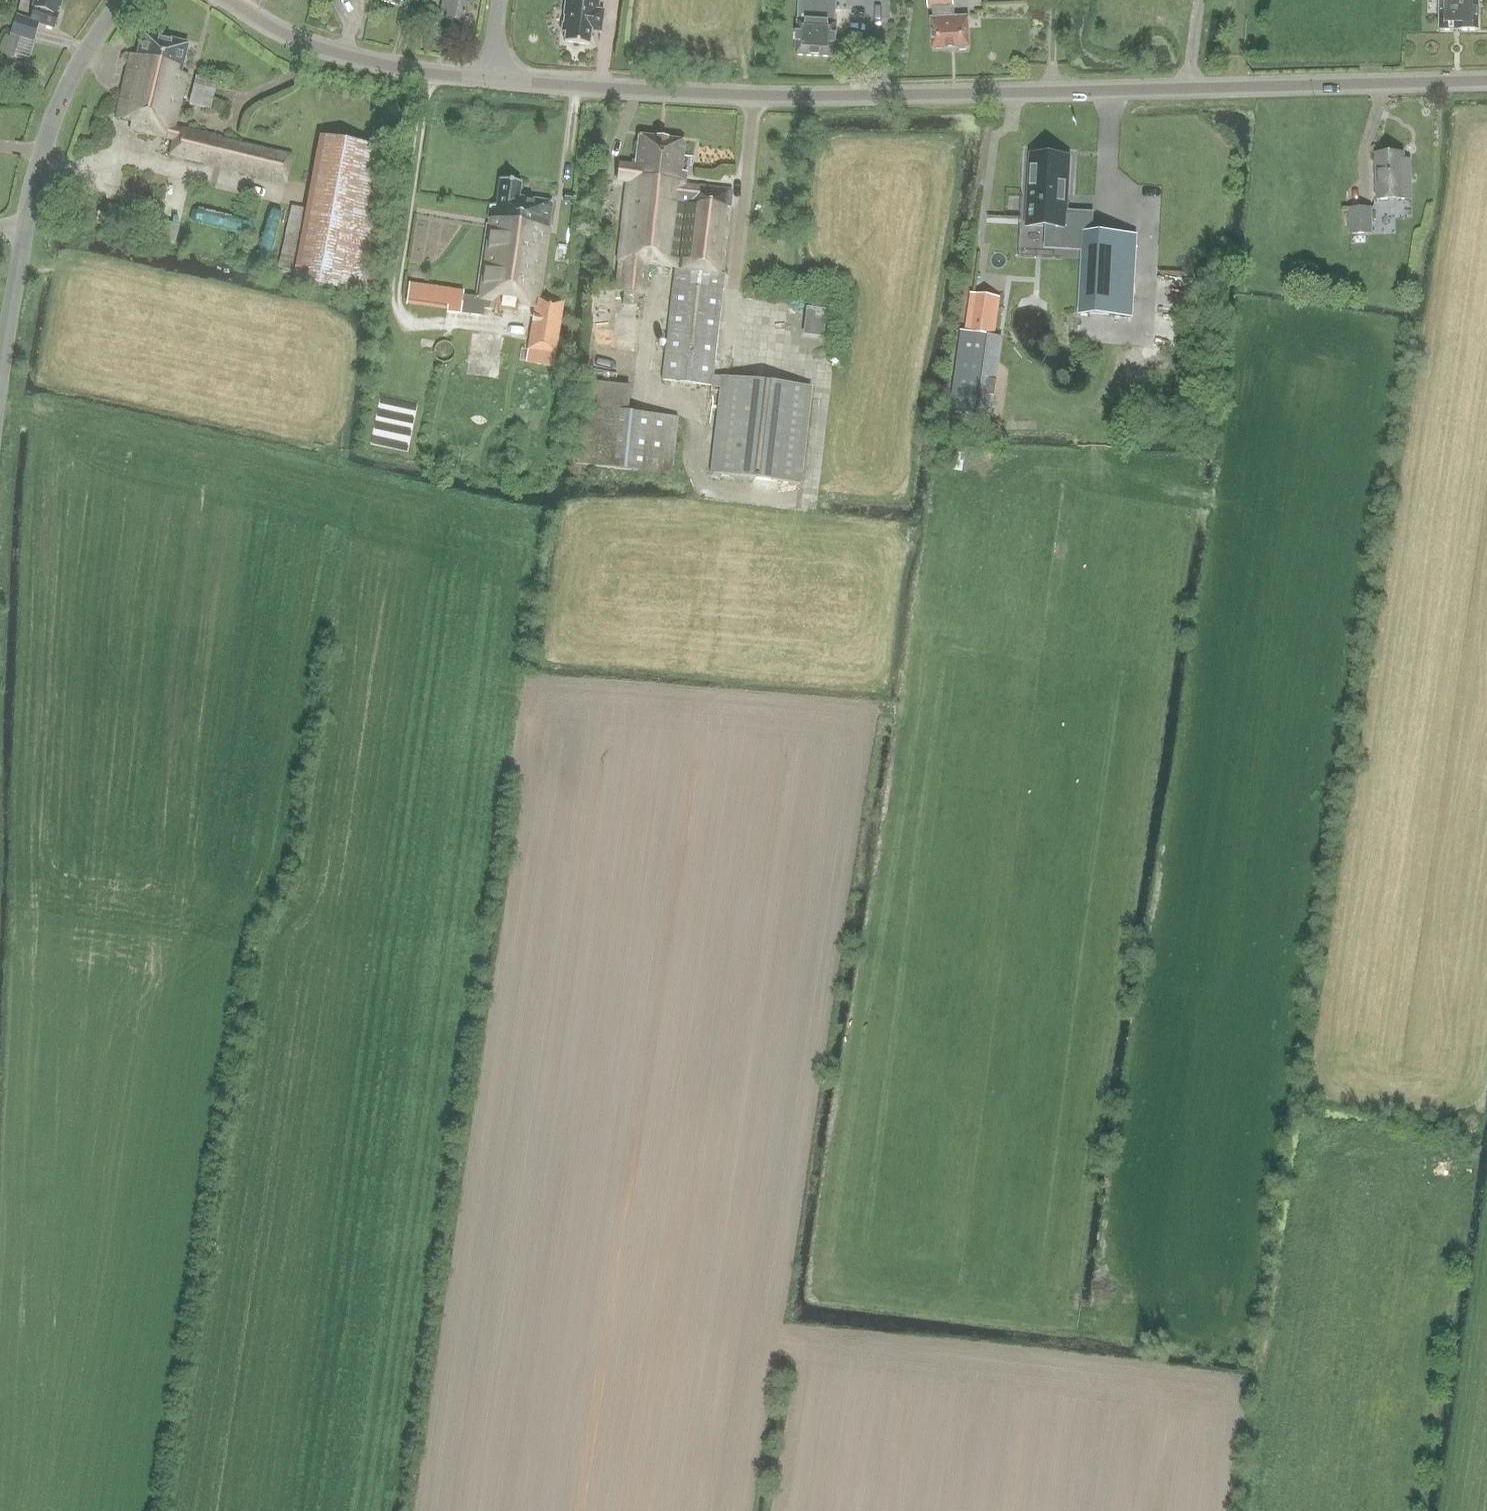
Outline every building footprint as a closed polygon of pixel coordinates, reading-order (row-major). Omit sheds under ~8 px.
[(11,34),(19,37),(34,42),(40,23),(54,28),(61,7),(63,0),(35,0),(33,5),(35,6),(30,20),(18,16),(11,34)] [(472,0),(442,0),(441,8),(446,9),(445,18),(463,21),(466,1),(472,1),(472,0)] [(562,30),(565,30),(564,40),(589,44),(591,26),(601,27),(604,9),(598,8),(599,0),(565,0),(562,30)] [(797,55),(836,57),(837,23),(828,22),(829,8),(837,9),(837,0),(799,0),(797,55)] [(970,48),(968,17),(955,18),(954,0),(928,0),(928,8),(934,8),(935,19),(932,19),(933,49),(957,48),(959,51),(967,51),(967,48),(970,48)] [(1440,31),(1478,32),(1479,0),(1440,0),(1440,31)] [(11,34),(5,54),(13,57),(19,37),(11,34)] [(293,156),(224,141),(178,129),(191,76),(183,74),(190,46),(144,34),(138,58),(132,57),(116,120),(134,124),(132,132),(175,142),(171,157),(224,170),(287,184),(293,156)] [(212,111),(219,84),(198,79),(192,106),(212,111)] [(319,134),(306,208),(292,205),(278,270),(294,274),(292,281),(370,295),(397,148),(319,134)] [(656,186),(661,137),(639,135),(635,166),(625,164),(623,182),(628,182),(656,186)] [(714,356),(723,272),(721,272),(731,190),(685,185),(686,172),(680,171),(683,140),(661,137),(656,186),(628,182),(616,291),(624,292),(622,304),(638,306),(639,294),(643,294),(647,263),(676,267),(662,381),(720,388),(710,473),(801,483),(812,386),(721,375),(723,357),(714,356)] [(624,159),(625,150),(613,148),(612,157),(624,159)] [(1377,202),(1411,201),(1410,163),(1403,164),(1403,156),(1376,156),(1377,202)] [(1033,159),(1029,225),(1046,226),(1063,227),(1062,247),(1084,249),(1081,314),(1129,316),(1133,236),(1087,233),(1088,214),(1066,213),(1068,161),(1033,159)] [(495,301),(535,306),(528,359),(554,363),(562,301),(539,297),(552,202),(519,198),(521,182),(501,179),(497,205),(490,204),(478,298),(463,296),(461,313),(483,316),(484,309),(493,310),(495,301)] [(571,201),(572,194),(563,193),(562,200),(571,201)] [(1350,236),(1371,235),(1370,210),(1349,211),(1350,236)] [(139,234),(178,244),(182,228),(143,217),(139,234)] [(407,282),(405,306),(459,310),(461,286),(407,282)] [(983,416),(994,335),(995,335),(1000,297),(974,293),(969,331),(961,330),(951,412),(983,416)] [(585,379),(576,465),(672,475),(679,417),(628,411),(631,384),(585,379)] [(951,451),(950,459),(964,461),(965,452),(951,451)]
